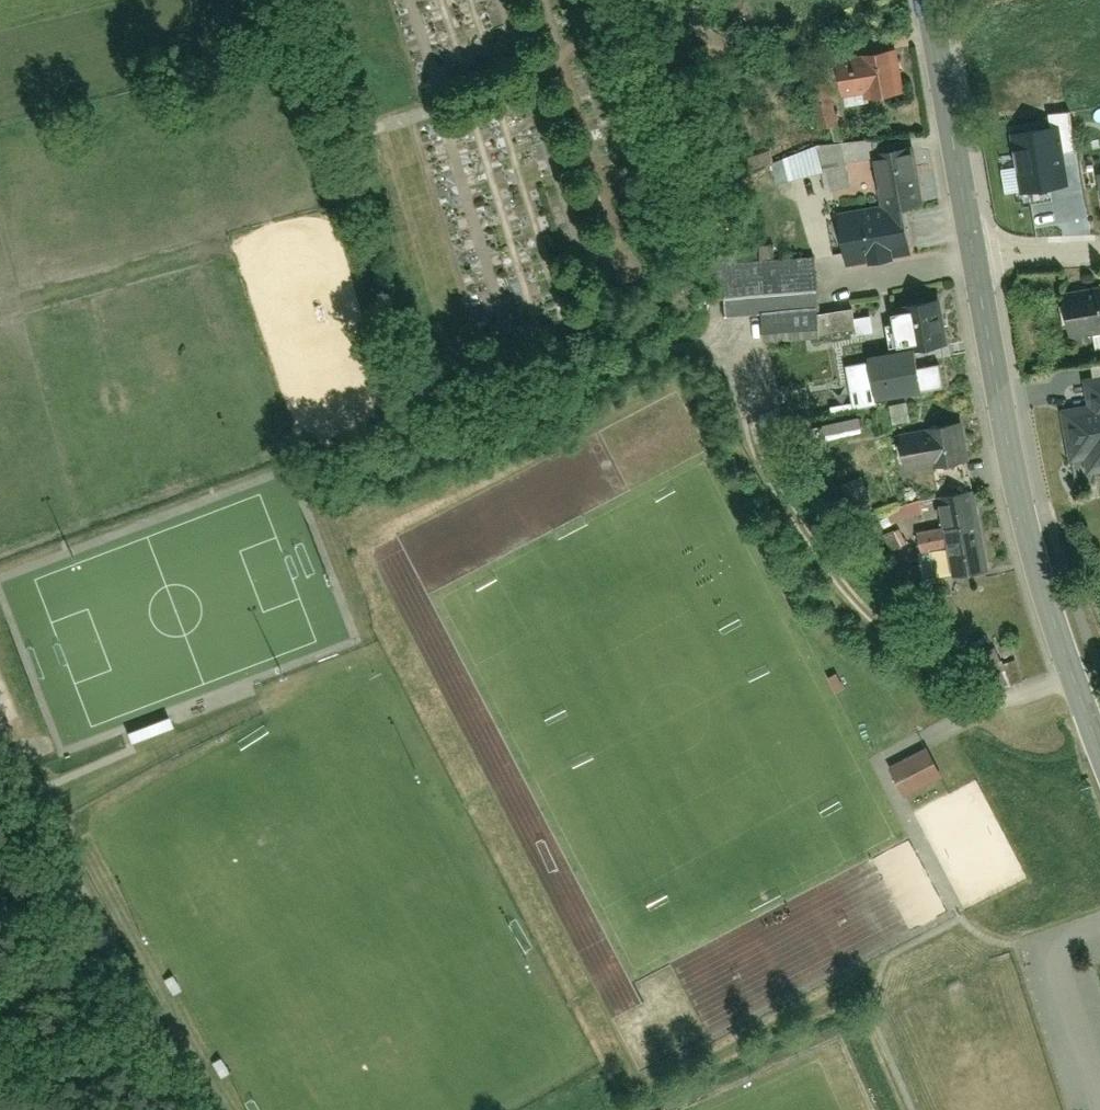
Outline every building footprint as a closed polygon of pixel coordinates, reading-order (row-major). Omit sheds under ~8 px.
[(869,96),(893,92),(887,51),(837,58),(843,95),(868,91),(869,96)] [(810,87),(818,127),(842,121),(832,81),(810,87)] [(1012,134),(1020,189),(1065,183),(1058,128),(1012,134)] [(909,148),(871,154),(878,196),(899,192),(916,188),(909,148)] [(848,264),(911,251),(899,192),(878,196),(880,209),(839,217),(848,264)] [(803,264),(767,267),(769,344),(823,341),(858,335),(853,312),(822,317),(820,273),(803,273),(803,264)] [(1099,333),(1099,291),(1060,298),(1068,339),(1099,333)] [(894,308),(901,351),(915,348),(946,343),(939,300),(894,308)] [(875,386),(877,399),(945,387),(940,363),(919,367),(915,348),(901,351),(869,356),(870,361),(847,365),(851,390),(875,386)] [(1084,380),(1087,406),(1061,410),(1070,461),(1084,459),(1086,473),(1099,470),(1099,377),(1084,380)] [(898,434),(905,470),(964,459),(957,423),(898,434)] [(839,483),(845,504),(867,496),(861,476),(839,483)] [(951,574),(987,568),(971,490),(937,495),(951,574)] [(904,801),(941,782),(925,753),(887,771),(904,801)]
